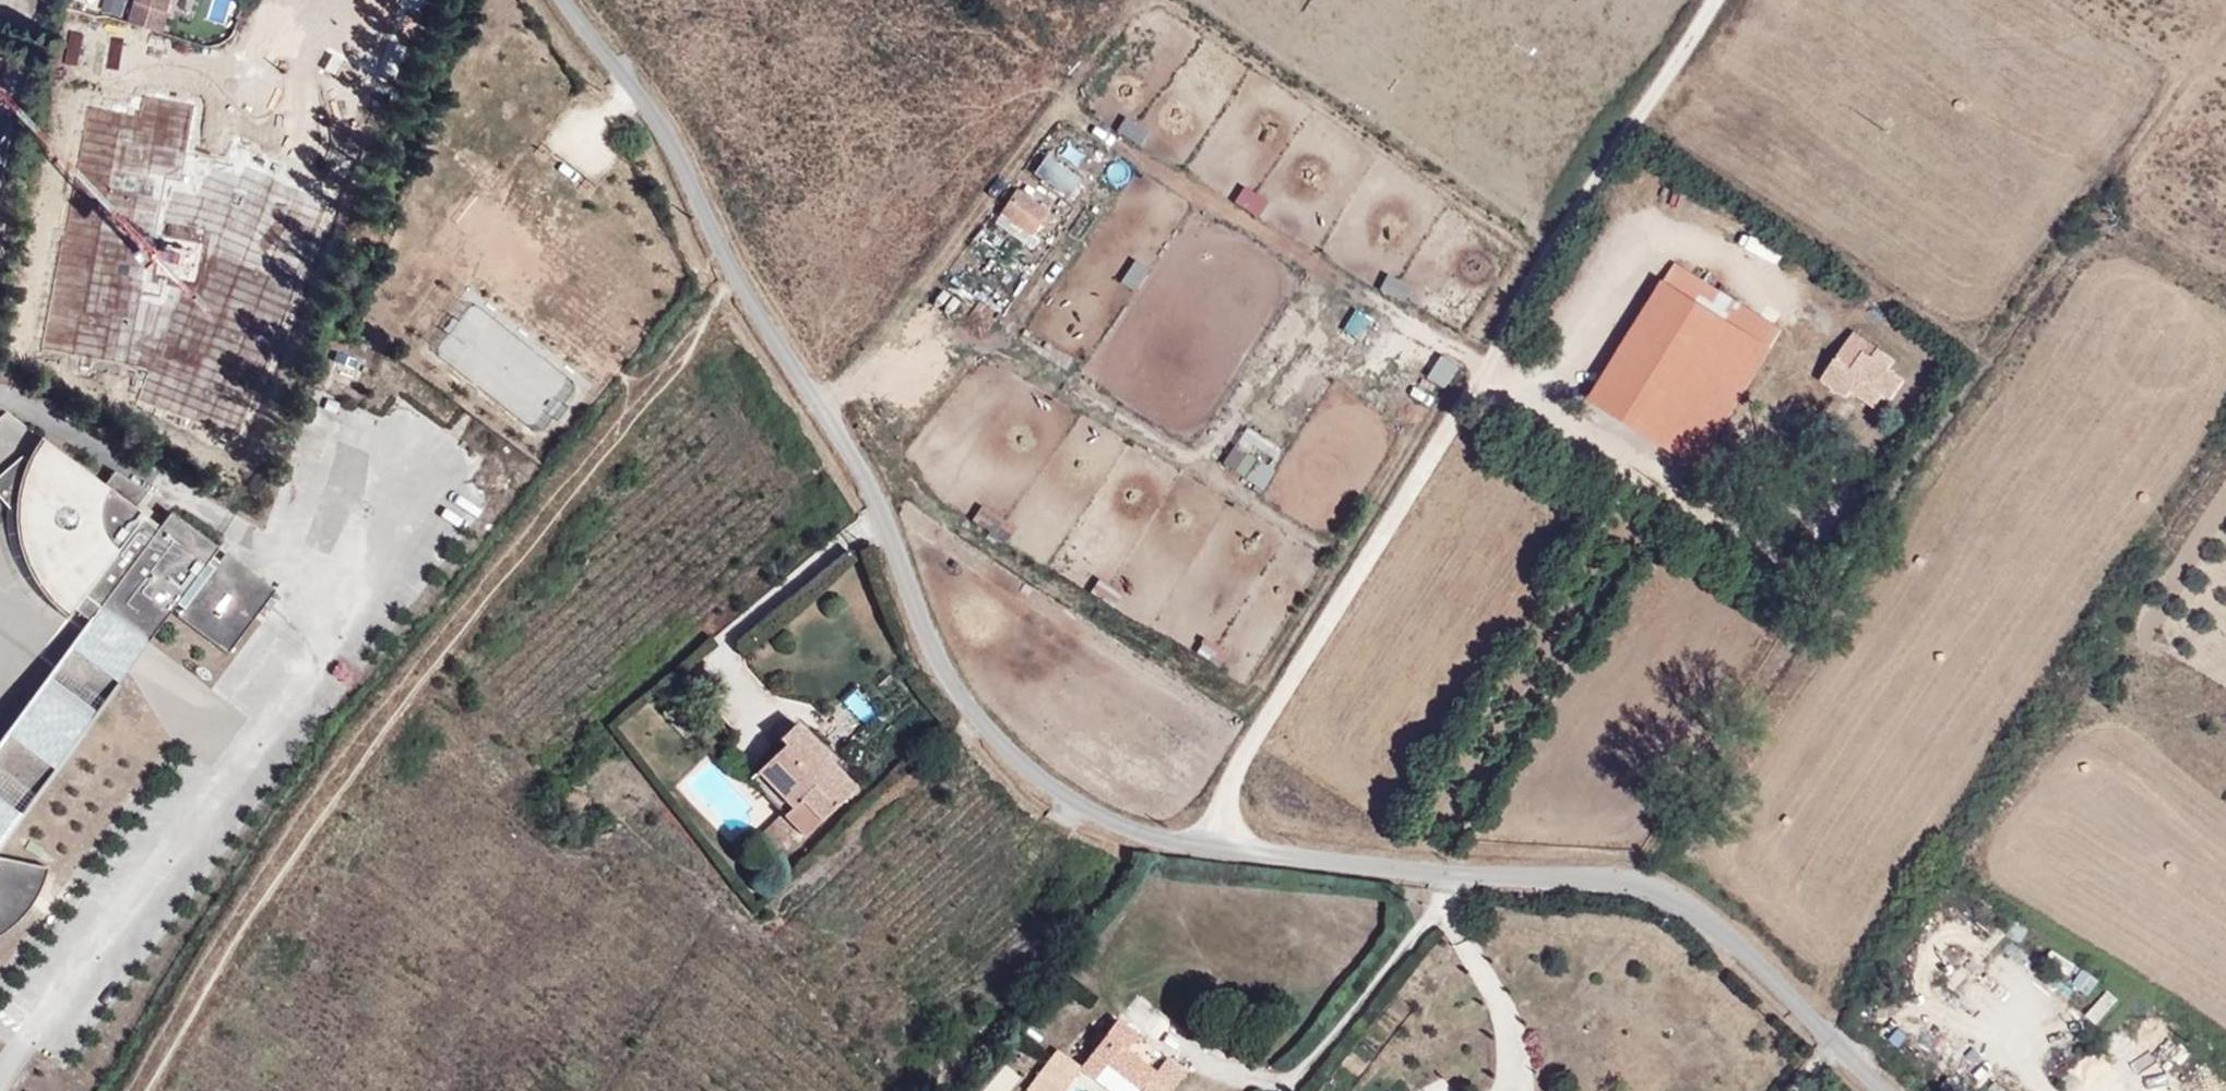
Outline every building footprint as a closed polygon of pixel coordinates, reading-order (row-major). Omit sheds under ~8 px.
[(124,0),(103,0),(101,11),(121,15),(124,0)] [(132,12),(156,19),(166,22),(172,0),(136,0),(132,12)] [(132,12),(125,34),(150,41),(151,36),(156,19),(132,12)] [(1139,142),(1148,125),(1123,113),(1114,130),(1139,142)] [(1065,196),(1098,143),(1065,122),(1031,175),(1065,196)] [(1257,216),(1268,197),(1242,181),(1230,200),(1257,216)] [(1010,184),(990,223),(1028,242),(1048,203),(1010,184)] [(1131,255),(1117,281),(1134,290),(1148,264),(1131,255)] [(1782,329),(1670,259),(1581,398),(1694,469),(1782,329)] [(1378,290),(1403,297),(1408,278),(1383,271),(1378,290)] [(1355,307),(1345,331),(1360,337),(1370,313),(1355,307)] [(1831,357),(1816,379),(1841,396),(1845,390),(1868,405),(1877,392),(1885,397),(1899,377),(1882,366),(1889,356),(1874,346),(1867,355),(1858,349),(1846,368),(1831,357)] [(169,607),(179,609),(172,620),(230,659),(281,591),(224,552),(212,561),(207,542),(170,516),(162,523),(143,497),(152,487),(114,459),(102,471),(45,423),(33,442),(32,454),(19,449),(0,457),(0,505),(13,503),(13,522),(19,550),(34,577),(47,600),(74,615),(85,603),(0,722),(0,856),(169,607)] [(1245,424),(1233,442),(1268,465),(1280,447),(1245,424)] [(1260,487),(1271,469),(1230,444),(1219,462),(1260,487)] [(1097,573),(1087,591),(1112,605),(1122,588),(1097,573)] [(1197,640),(1194,655),(1219,660),(1222,646),(1197,640)] [(863,775),(841,752),(847,747),(810,707),(802,715),(797,709),(774,730),(782,739),(760,759),(793,795),(800,789),(822,812),(863,775)] [(793,795),(760,759),(748,770),(781,806),(793,795)] [(822,812),(800,789),(793,795),(781,806),(802,830),(822,812)] [(777,810),(759,828),(776,845),(794,828),(777,810)] [(53,871),(0,859),(0,940),(53,871)] [(2080,967),(2071,983),(2089,993),(2098,977),(2080,967)] [(1955,992),(1981,1011),(1992,997),(1966,978),(1955,992)] [(2095,1021),(2116,997),(2105,988),(2085,1012),(2095,1021)] [(1137,1044),(1143,1036),(1118,1017),(1080,1068),(1099,1082),(1111,1067),(1144,1090),(1176,1090),(1192,1069),(1173,1054),(1165,1065),(1137,1044)] [(1080,1064),(1057,1046),(1024,1089),(1026,1090),(1059,1090),(1080,1064)]
